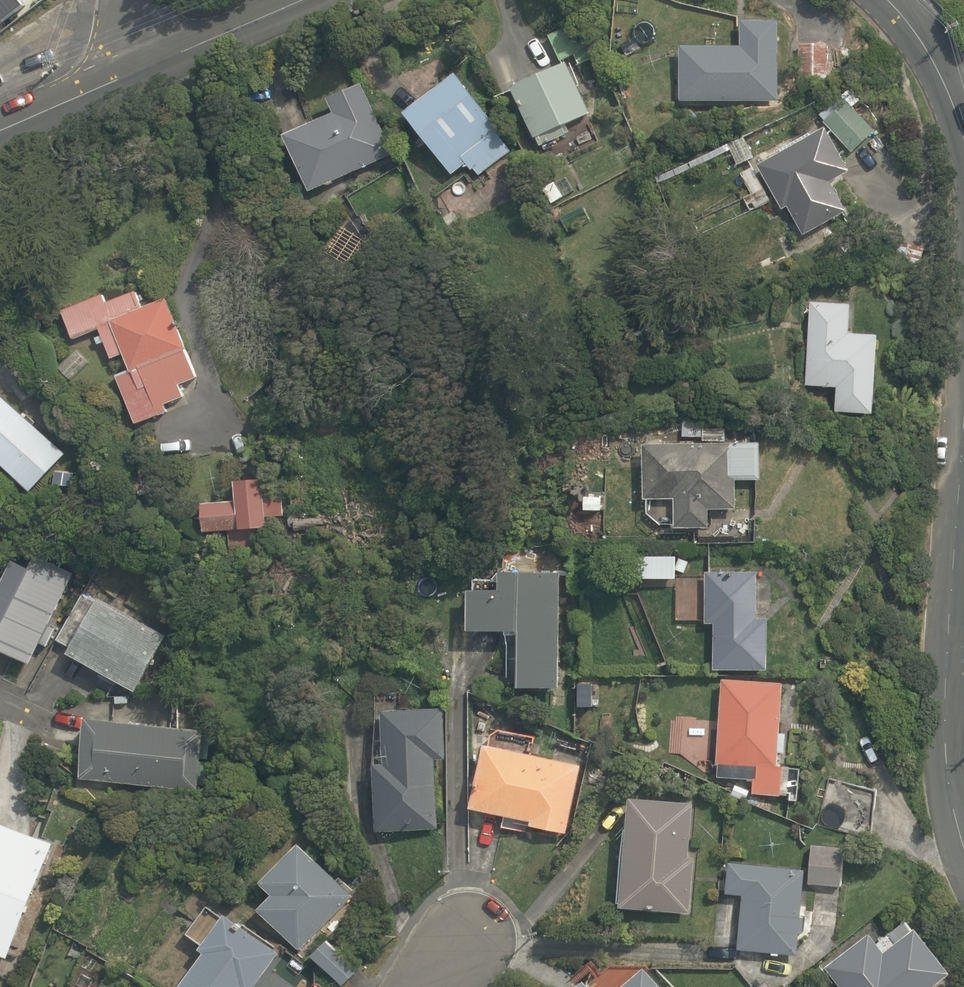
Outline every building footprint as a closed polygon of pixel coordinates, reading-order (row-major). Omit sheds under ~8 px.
[(26,2),(24,0),(0,0),(0,21),(26,2)] [(741,45),(681,45),(681,100),(780,100),(780,20),(742,20),(741,45)] [(844,77),(844,44),(800,44),(800,88),(829,88),(829,77),(844,77)] [(591,112),(569,61),(513,85),(535,137),(537,136),(541,145),(571,131),(567,122),(591,112)] [(501,127),(458,71),(406,111),(453,174),(468,163),(472,170),(475,168),(480,175),(512,151),(496,131),(501,127)] [(329,97),(335,110),(285,133),(311,190),(395,153),(363,81),(329,97)] [(847,99),(824,121),(828,125),(852,152),(876,129),(847,99)] [(853,169),(828,125),(760,164),(782,209),(788,206),(804,235),(848,209),(833,180),(853,169)] [(130,369),(117,374),(137,423),(169,410),(166,403),(185,395),(181,383),(198,377),(187,349),(188,349),(167,296),(143,306),(137,290),(108,302),(104,293),(62,310),(73,337),(100,326),(103,334),(96,337),(98,344),(106,341),(112,358),(124,353),(130,369)] [(852,303),(812,301),(806,386),(837,386),(836,412),(875,413),(879,333),(850,332),(852,303)] [(89,361),(77,349),(59,366),(71,379),(89,361)] [(33,490),(67,452),(0,393),(0,461),(33,490)] [(762,441),(644,442),(644,498),(648,498),(648,512),(661,523),(675,523),(675,527),(710,527),(710,509),(737,508),(737,479),(763,479),(762,441)] [(74,487),(75,472),(56,470),(55,485),(74,487)] [(239,499),(203,501),(206,530),(229,529),(231,554),(258,551),(256,525),(280,523),(274,476),(236,479),(239,499)] [(31,663),(42,641),(48,645),(58,626),(50,623),(76,572),(38,553),(31,567),(14,559),(5,577),(0,575),(0,647),(31,663)] [(757,618),(758,570),(705,571),(706,623),(715,623),(715,668),(769,668),(769,618),(757,618)] [(520,686),(560,686),(561,598),(553,598),(553,571),(500,571),(500,588),(470,588),(469,628),(507,629),(506,634),(520,634),(520,686)] [(71,647),(69,651),(137,690),(169,634),(101,597),(99,601),(84,593),(58,639),(71,647)] [(786,752),(787,732),(781,732),(785,682),(722,677),(716,764),(719,764),(718,777),(753,779),(752,793),(782,795),(782,791),(791,792),(791,799),(798,799),(800,768),(791,768),(791,766),(779,765),(780,751),(786,752)] [(447,691),(433,692),(434,703),(447,703),(447,691)] [(385,762),(376,762),(377,830),(440,828),(437,758),(446,758),(444,708),(384,709),(385,762)] [(205,729),(89,715),(81,777),(199,791),(199,785),(206,786),(209,762),(202,762),(202,758),(209,759),(211,736),(204,735),(205,729)] [(582,765),(486,743),(471,806),(532,820),(531,824),(567,832),(582,765)] [(690,855),(695,802),(630,796),(621,905),(690,912),(696,856),(690,855)] [(54,841),(2,820),(0,825),(0,954),(8,958),(54,841)] [(273,893),(259,908),(300,949),(355,895),(301,841),(262,881),(273,893)] [(843,885),(846,847),(813,843),(809,882),(843,885)] [(801,916),(806,868),(730,862),(727,893),(744,894),(739,949),(797,953),(799,932),(803,932),(805,917),(801,916)] [(280,952),(227,912),(200,947),(206,951),(179,986),(254,986),(280,952)] [(871,932),(826,966),(842,986),(932,986),(953,971),(917,926),(913,929),(906,920),(878,942),(871,932)] [(329,939),(313,954),(343,985),(359,970),(329,939)] [(645,966),(621,986),(663,986),(645,966)] [(575,986),(593,986),(585,978),(575,986)]
